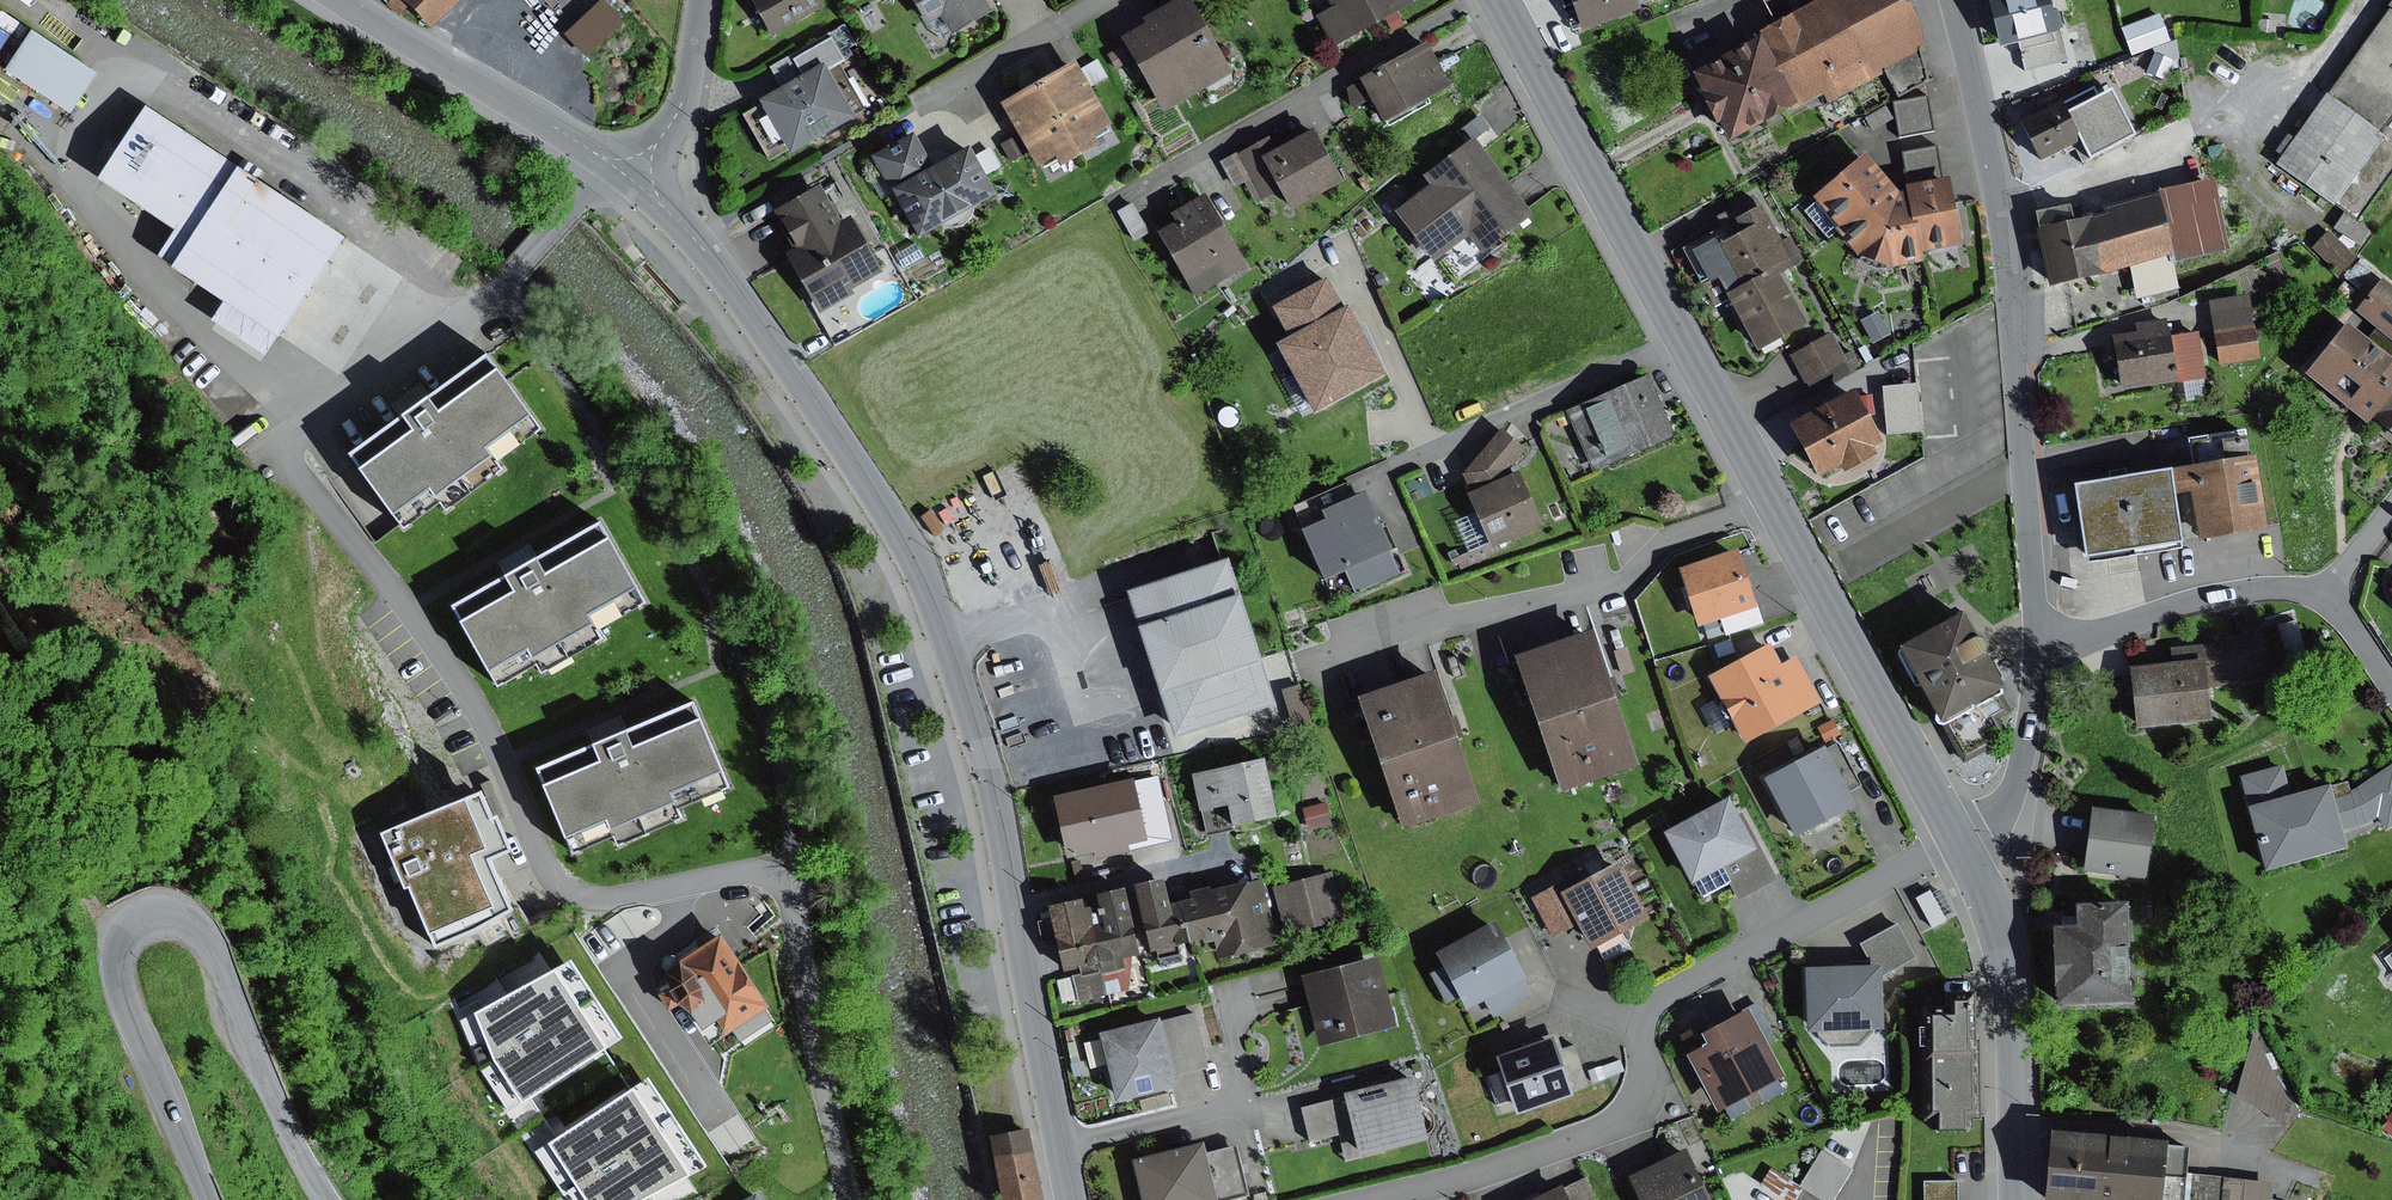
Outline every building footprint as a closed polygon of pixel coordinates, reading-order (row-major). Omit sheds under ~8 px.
[(384,2),(398,16),(405,9),(430,33),(462,0),(386,0),(384,2)] [(771,36),(821,6),(817,0),(749,0),(771,36)] [(924,25),(938,17),(949,36),(988,13),(981,0),(909,0),(924,25)] [(1119,41),(1161,113),(1229,74),(1186,0),(1177,0),(1141,21),(1144,26),(1119,41)] [(1330,10),(1315,18),(1331,47),(1417,0),(1324,0),(1330,10)] [(1579,33),(1638,10),(1634,0),(1567,0),(1579,33)] [(1755,33),(1758,38),(1794,109),(1822,95),(1826,103),(1881,75),(1894,100),(1928,82),(1918,25),(1904,0),(1819,0),(1755,33)] [(1998,48),(2016,44),(2023,72),(2068,61),(2062,35),(2070,33),(2062,0),(1987,0),(1998,48)] [(2386,12),(2326,96),(2391,143),(2391,16),(2386,12)] [(1397,14),(1385,20),(1391,32),(1403,25),(1397,14)] [(2159,14),(2121,28),(2131,56),(2170,42),(2159,14)] [(768,68),(780,90),(821,68),(824,73),(838,66),(843,63),(842,61),(850,56),(846,50),(854,46),(844,26),(768,68)] [(96,77),(28,29),(1,69),(69,116),(96,77)] [(1794,109),(1758,38),(1685,74),(1703,109),(1713,129),(1719,127),(1727,142),(1794,109)] [(1424,43),(1356,81),(1358,83),(1367,100),(1380,123),(1448,85),(1424,43)] [(1119,47),(1106,55),(1114,70),(1128,62),(1119,47)] [(2172,61),(2154,54),(2146,74),(2164,81),(2172,61)] [(1071,64),(1034,85),(1076,159),(1095,148),(1089,137),(1107,127),(1071,64)] [(780,90),(757,103),(787,158),(852,122),(849,117),(862,110),(838,66),(824,73),(821,68),(780,90)] [(1367,100),(1358,83),(1346,88),(1350,110),(1367,100)] [(1034,85),(998,106),(1035,170),(1053,160),(1058,169),(1076,159),(1034,85)] [(2093,89),(2058,107),(2078,145),(2086,161),(2133,137),(2110,92),(2098,98),(2093,89)] [(2326,96),(2276,166),(2356,223),(2391,173),(2391,143),(2326,96)] [(1927,97),(1894,103),(1900,137),(1933,132),(1927,97)] [(2057,104),(2017,123),(2037,164),(2078,145),(2058,107),(2057,104)] [(337,242),(141,111),(93,182),(172,235),(154,261),(220,306),(271,339),(337,242)] [(1271,137),(1236,155),(1261,202),(1277,193),(1288,213),(1340,185),(1311,130),(1277,148),(1271,137)] [(911,134),(868,157),(914,240),(993,197),(967,150),(931,170),(911,134)] [(1014,138),(999,146),(1009,163),(1023,155),(1014,138)] [(1429,188),(1393,214),(1430,263),(1467,235),(1482,254),(1531,216),(1472,139),(1421,178),(1429,188)] [(1937,147),(1900,153),(1906,188),(1942,182),(1937,147)] [(1888,186),(1861,156),(1810,200),(1837,231),(1888,186)] [(2155,193),(2156,199),(2170,260),(2172,268),(2230,254),(2212,179),(2155,193)] [(1942,182),(1906,188),(1903,188),(1914,256),(1959,249),(1948,181),(1942,182)] [(1891,190),(1888,186),(1837,231),(1832,234),(1856,260),(1885,269),(1886,271),(1918,264),(1914,256),(1903,188),(1891,190)] [(820,187),(772,214),(796,255),(786,261),(818,316),(853,295),(850,291),(879,274),(846,218),(841,221),(820,187)] [(1172,227),(1157,236),(1194,300),(1247,269),(1205,196),(1167,218),(1172,227)] [(2091,220),(2103,275),(2128,269),(2170,260),(2156,199),(2105,211),(2106,217),(2091,220)] [(1131,204),(1117,212),(1133,242),(1148,234),(1131,204)] [(1689,252),(1707,284),(1747,261),(1752,269),(1781,253),(1790,269),(1800,263),(1786,239),(1779,243),(1760,208),(1728,226),(1734,237),(1718,246),(1714,239),(1689,252)] [(2067,209),(2033,216),(2048,287),(2103,275),(2091,220),(2070,225),(2067,209)] [(2341,215),(2332,229),(2359,247),(2368,234),(2341,215)] [(2327,233),(2312,249),(2339,275),(2354,259),(2327,233)] [(1714,307),(1727,300),(1756,354),(1805,327),(1777,276),(1790,269),(1781,253),(1752,269),(1747,261),(1707,284),(1703,286),(1714,307)] [(2172,268),(2170,260),(2128,269),(2135,300),(2177,291),(2172,268)] [(2302,377),(2365,428),(2370,423),(2391,394),(2391,290),(2380,280),(2302,377)] [(1341,312),(1325,281),(1270,308),(1286,340),(1341,312)] [(2248,296),(2208,303),(2218,366),(2258,359),(2248,296)] [(271,339),(220,306),(208,324),(259,357),(271,339)] [(1286,340),(1273,348),(1311,417),(1382,379),(1344,309),(1341,312),(1286,340)] [(1877,312),(1859,322),(1872,345),(1889,335),(1877,312)] [(2136,334),(2111,338),(2119,392),(2204,379),(2197,333),(2167,337),(2164,321),(2135,326),(2136,334)] [(1832,334),(1790,357),(1805,384),(1847,361),(1832,334)] [(479,361),(342,463),(396,536),(434,508),(440,517),(496,475),(491,469),(536,435),(479,361)] [(1647,377),(1566,412),(1592,473),(1674,438),(1647,377)] [(1916,382),(1877,386),(1883,439),(1921,435),(1916,382)] [(2370,423),(2391,440),(2391,394),(2370,423)] [(1851,395),(1789,429),(1816,478),(1836,468),(1841,477),(1875,458),(1871,451),(1879,446),(1851,395)] [(1461,476),(1470,495),(1508,478),(1525,452),(1499,430),(1461,476)] [(2189,473),(2167,478),(2170,499),(2189,496),(2197,543),(2262,531),(2244,431),(2183,442),(2189,473)] [(986,434),(914,482),(975,575),(1025,542),(1003,509),(1026,494),(986,434)] [(1470,495),(1467,497),(1491,551),(1541,529),(1517,475),(1508,478),(1470,495)] [(2167,478),(2072,491),(2083,562),(2177,549),(2170,499),(2167,478)] [(1321,524),(1300,533),(1321,583),(1388,554),(1363,493),(1316,513),(1321,524)] [(518,574),(448,614),(492,691),(531,669),(538,680),(597,646),(592,638),(639,612),(592,531),(518,574)] [(1735,553),(1678,572),(1696,629),(1720,621),(1754,610),(1735,553)] [(1224,568),(1124,601),(1171,742),(1270,710),(1224,568)] [(1754,610),(1720,621),(1725,636),(1762,625),(1757,609),(1754,610)] [(1959,618),(1895,652),(1937,729),(2000,695),(1981,658),(1981,654),(1977,646),(1973,643),(1959,618)] [(2295,621),(2276,626),(2285,661),(2304,656),(2295,621)] [(2204,662),(2130,672),(2135,731),(2209,723),(2206,690),(2269,672),(2257,631),(2202,647),(2204,662)] [(1588,637),(1512,664),(1559,794),(1635,768),(1588,637)] [(1767,645),(1705,678),(1742,748),(1820,707),(1794,658),(1778,667),(1767,645)] [(1429,676),(1356,701),(1401,831),(1474,807),(1429,676)] [(615,734),(547,763),(582,843),(621,826),(626,836),(689,809),(684,798),(736,776),(702,697),(615,734)] [(1833,722),(1818,728),(1824,742),(1838,736),(1833,722)] [(1836,743),(1820,751),(1844,796),(1860,787),(1836,743)] [(1820,751),(1761,783),(1792,841),(1851,809),(1844,796),(1820,751)] [(1261,765),(1192,779),(1199,812),(1225,807),(1230,833),(1274,824),(1261,765)] [(2387,831),(2391,827),(2391,767),(2359,789),(2378,817),(2387,831)] [(2280,768),(2237,780),(2265,875),(2347,851),(2341,831),(2332,799),(2329,788),(2289,800),(2280,768)] [(511,800),(501,805),(492,783),(394,825),(440,933),(529,895),(506,843),(526,834),(511,800)] [(1129,784),(1054,800),(1066,860),(1141,844),(1138,827),(1132,800),(1129,784)] [(2378,817),(2359,789),(2349,795),(2332,799),(2341,831),(2369,823),(2378,817)] [(1153,796),(1132,800),(1138,827),(1158,823),(1153,796)] [(1725,803),(1662,837),(1687,885),(1719,868),(1751,852),(1725,803)] [(1326,804),(1303,809),(1309,832),(1332,826),(1326,804)] [(2152,820),(2089,812),(2081,873),(2144,881),(2152,820)] [(1751,852),(1719,868),(1737,901),(1775,881),(1758,848),(1751,852)] [(1616,866),(1560,895),(1577,925),(1591,951),(1645,922),(1616,866)] [(1334,874),(1275,888),(1286,933),(1345,919),(1334,874)] [(1187,949),(1176,903),(1166,905),(1160,882),(1128,890),(1146,959),(1187,949)] [(1260,882),(1176,903),(1187,949),(1213,943),(1218,960),(1275,946),(1260,882)] [(1577,925),(1560,895),(1555,886),(1530,900),(1551,939),(1577,925)] [(1121,893),(1096,898),(1101,919),(1098,920),(1099,926),(1090,928),(1099,968),(1101,976),(1124,971),(1121,961),(1135,958),(1121,893)] [(1929,893),(1915,900),(1931,929),(1944,921),(1929,893)] [(1099,968),(1090,928),(1086,910),(1081,911),(1080,903),(1044,910),(1059,977),(1077,973),(1099,968)] [(2076,931),(2050,931),(2051,1011),(2128,1010),(2127,907),(2075,908),(2076,931)] [(1491,924),(1433,956),(1440,969),(1457,999),(1464,1012),(1480,1003),(1490,1021),(1532,998),(1491,924)] [(1897,925),(1865,944),(1883,976),(1916,958),(1897,925)] [(727,928),(672,963),(677,982),(663,990),(674,1005),(686,998),(690,1001),(713,1040),(775,999),(727,928)] [(476,1005),(493,1048),(525,1097),(540,1091),(567,1127),(550,1139),(592,1199),(640,1199),(722,1156),(658,1060),(640,1073),(613,1039),(638,1024),(583,941),(476,1005)] [(1375,960),(1300,980),(1319,1048),(1394,1029),(1375,960)] [(1099,968),(1077,973),(1077,976),(1071,978),(1078,1005),(1107,998),(1101,976),(1099,968)] [(1457,999),(1440,969),(1428,975),(1444,1006),(1457,999)] [(1879,971),(1803,973),(1805,1035),(1881,1032),(1879,971)] [(1757,1005),(1746,1011),(1765,1047),(1776,1041),(1757,1005)] [(1947,1022),(1925,1023),(1927,1116),(1934,1116),(1934,1135),(1960,1134),(1959,1114),(1967,1114),(1964,1007),(1947,1007),(1947,1022)] [(1703,1052),(1687,1060),(1716,1115),(1783,1080),(1765,1047),(1746,1011),(1695,1038),(1703,1052)] [(1196,1013),(1157,1022),(1170,1080),(1209,1071),(1196,1013)] [(1157,1022),(1096,1036),(1112,1106),(1173,1091),(1170,1080),(1157,1022)] [(2290,1104),(2255,1033),(2232,1100),(2282,1129),(2290,1104)] [(1549,1042),(1493,1062),(1513,1119),(1569,1100),(1566,1094),(1552,1053),(1549,1042)] [(1073,1043),(1065,1045),(1072,1077),(1080,1075),(1073,1043)] [(1573,1046),(1552,1053),(1566,1094),(1587,1086),(1573,1046)] [(1410,1081),(1341,1097),(1350,1134),(1356,1160),(1425,1144),(1410,1081)] [(1350,1134),(1341,1097),(1300,1107),(1309,1144),(1337,1137),(1350,1134)] [(995,1137),(1006,1199),(1050,1199),(1038,1130),(995,1137)] [(1350,1134),(1337,1137),(1344,1163),(1356,1160),(1350,1134)] [(2047,1138),(2041,1199),(2183,1199),(2186,1178),(2188,1151),(2047,1138)] [(1129,1164),(1138,1199),(1212,1199),(1202,1156),(1200,1147),(1129,1164)] [(1202,1156),(1212,1199),(1236,1199),(1246,1198),(1234,1148),(1202,1156)] [(1820,1152),(1799,1187),(1820,1199),(1835,1199),(1852,1172),(1820,1152)] [(1628,1181),(1637,1199),(1708,1199),(1685,1153),(1628,1181)] [(1759,1185),(1781,1199),(1794,1199),(1801,1191),(1769,1170),(1759,1185)] [(2296,1189),(2319,1199),(2321,1199),(2328,1185),(2303,1174),(2296,1189)] [(1561,1188),(1567,1199),(1593,1199),(1583,1178),(1561,1188)] [(2244,1185),(2186,1178),(2183,1199),(2242,1199),(2244,1185)] [(1923,1184),(1923,1199),(1954,1199),(1954,1183),(1923,1184)] [(2244,1185),(2242,1199),(2269,1199),(2271,1188),(2244,1185)] [(762,1188),(739,1199),(769,1199),(762,1188)] [(1537,1199),(1567,1199),(1561,1188),(1537,1199)]
